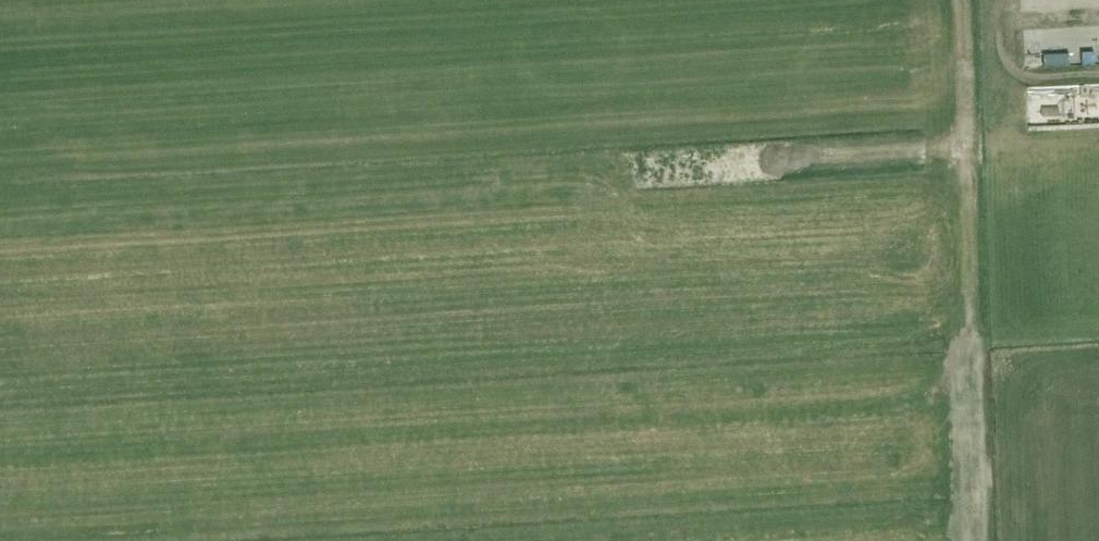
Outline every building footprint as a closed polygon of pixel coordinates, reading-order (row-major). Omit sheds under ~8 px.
[(1098,125),(1098,94),(1022,99),(1024,130),(1098,125)]
